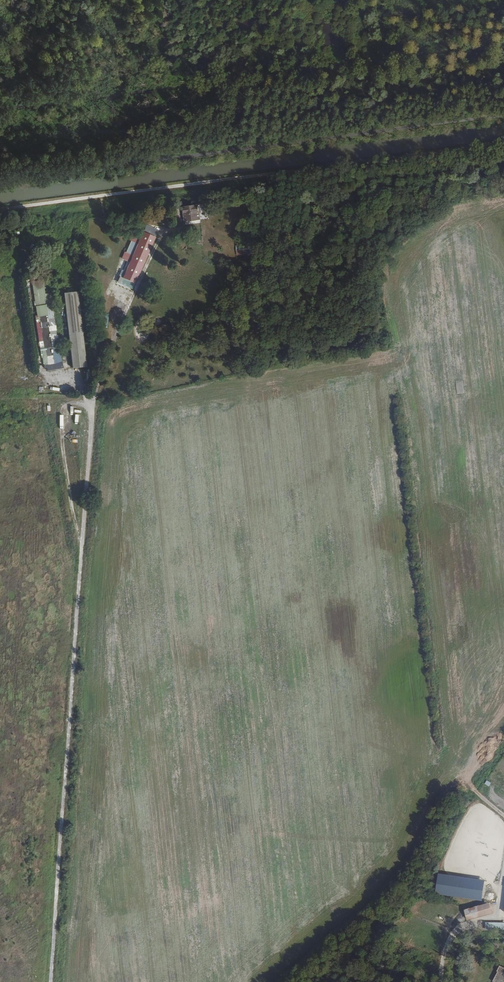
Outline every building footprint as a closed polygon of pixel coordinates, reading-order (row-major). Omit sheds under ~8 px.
[(198,203),(194,204),(194,206),(184,207),(186,222),(200,220),(198,203)] [(153,213),(154,220),(166,218),(166,213),(161,213),(161,212),(153,213)] [(123,278),(134,284),(157,237),(145,232),(139,244),(132,241),(127,253),(134,256),(123,278)] [(237,255),(247,255),(247,251),(250,251),(250,244),(237,243),(237,255)] [(66,278),(65,268),(55,268),(56,279),(66,278)] [(41,291),(39,277),(30,278),(32,299),(33,300),(34,314),(36,322),(36,327),(38,337),(38,338),(39,345),(40,345),(40,347),(42,362),(50,360),(42,302),(48,301),(47,290),(41,291)] [(81,363),(73,289),(60,290),(67,365),(81,363)] [(42,302),(50,360),(56,360),(48,301),(42,302)] [(433,892),(479,899),(482,878),(436,872),(433,892)] [(490,902),(465,909),(468,920),(493,913),(490,902)] [(484,922),(484,931),(503,931),(503,922),(484,922)] [(495,967),(492,973),(493,973),(489,981),(502,981),(503,979),(503,971),(495,967)]
